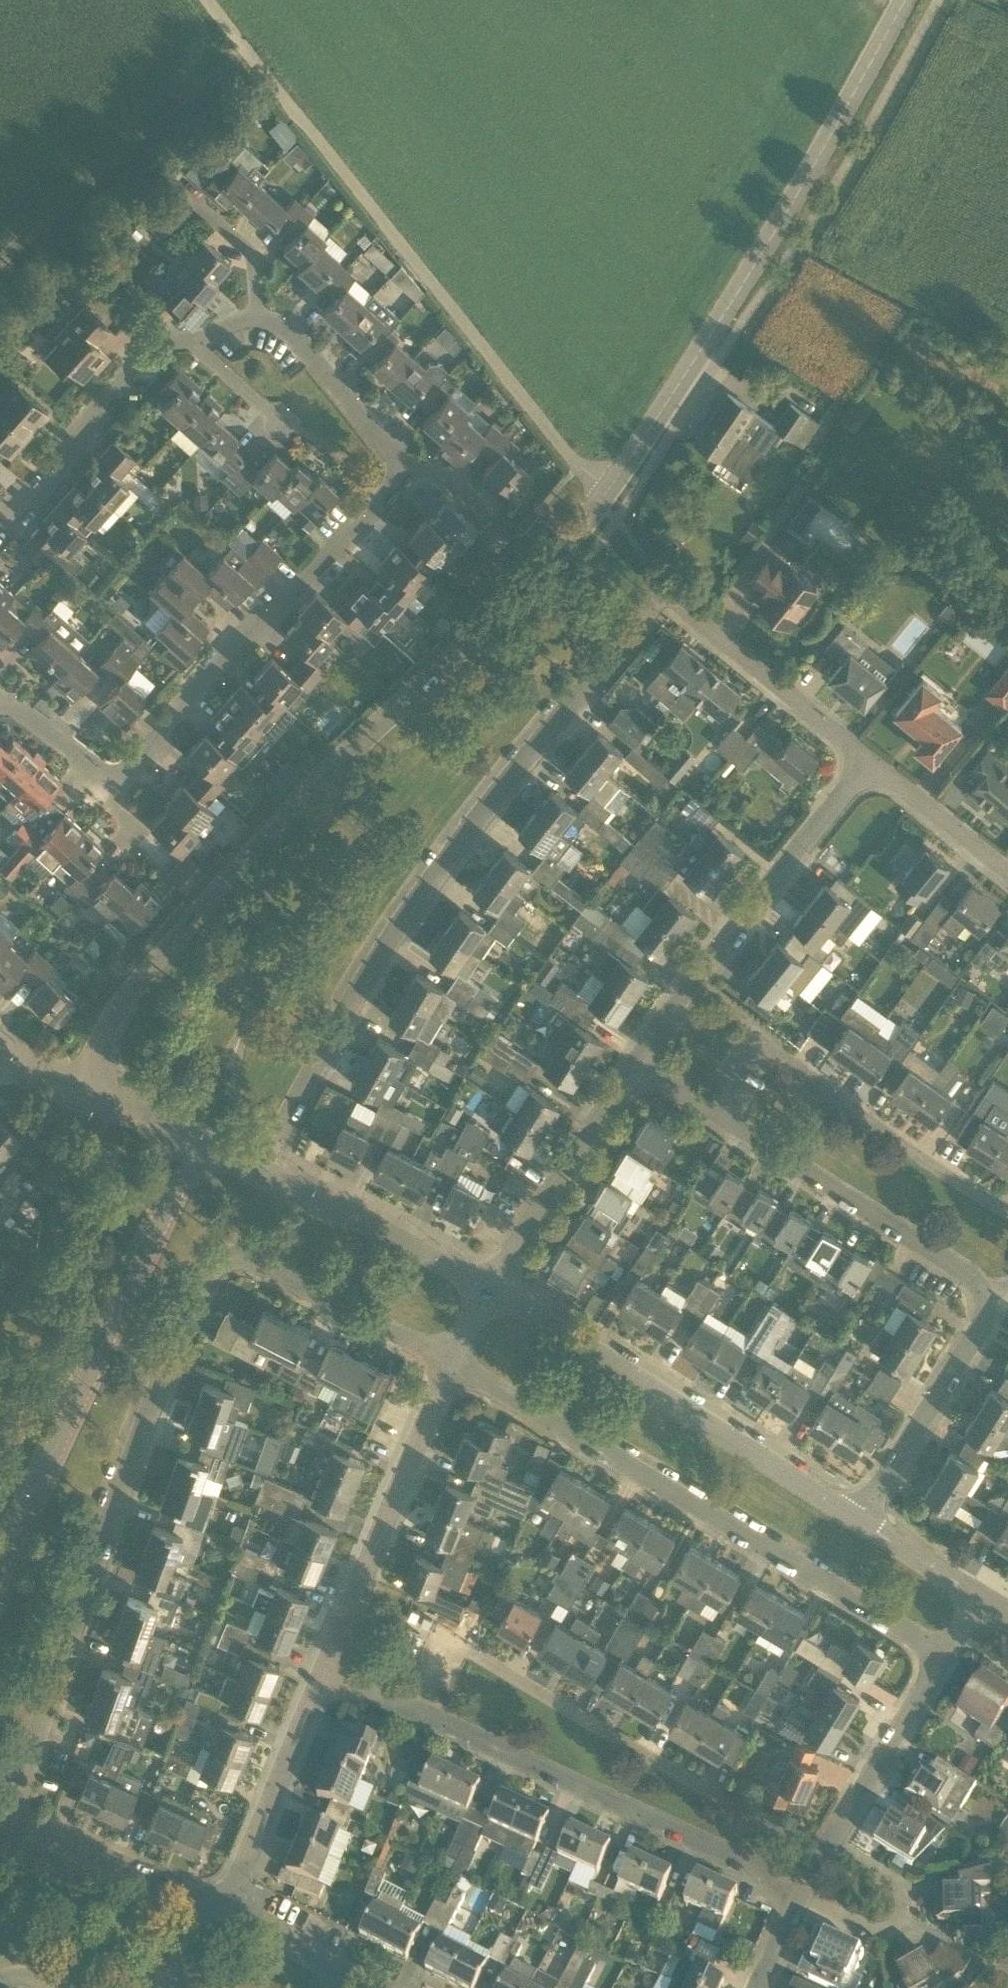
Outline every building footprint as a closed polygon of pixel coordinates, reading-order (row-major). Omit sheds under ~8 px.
[(247,173),(237,164),(228,174),(219,166),(201,186),(223,206),(232,196),(238,202),(256,182),(263,174),(253,166),(247,173)] [(285,207),(256,182),(238,202),(258,220),(264,212),(274,221),(277,219),(285,227),(304,206),(294,197),(285,207)] [(321,243),(325,238),(307,222),(313,214),(304,206),(285,227),(294,234),(283,247),(301,263),(320,242),(321,243)] [(229,262),(204,239),(187,258),(192,262),(192,261),(213,280),(214,279),(229,262)] [(345,269),(337,261),(339,258),(321,243),(320,242),(301,263),(297,267),(316,284),(318,282),(327,289),(345,269)] [(370,242),(362,251),(370,259),(379,249),(370,242)] [(192,261),(192,262),(176,280),(181,283),(202,302),(202,301),(218,283),(214,279),(213,280),(192,261)] [(341,328),(364,302),(346,286),(355,277),(345,269),(327,289),(336,297),(323,312),(341,328)] [(181,283),(176,280),(170,274),(155,292),(147,302),(167,320),(175,311),(190,325),(207,306),(202,301),(202,302),(181,283)] [(415,281),(406,291),(414,298),(422,289),(415,281)] [(371,350),(389,329),(380,321),(383,319),(364,302),(341,328),(360,344),(362,342),(371,350)] [(94,367),(89,362),(102,348),(93,340),(106,326),(83,304),(53,338),(59,344),(47,358),(60,370),(65,365),(82,380),(94,367)] [(390,383),(413,357),(395,340),(398,337),(389,329),(371,350),(380,358),(372,366),(390,383)] [(452,337),(444,345),(453,353),(461,345),(452,337)] [(0,346),(0,355),(6,361),(16,350),(5,340),(0,346)] [(426,368),(413,357),(390,383),(409,399),(412,395),(421,403),(438,384),(449,372),(439,363),(429,364),(426,368)] [(198,403),(198,402),(192,397),(201,387),(179,367),(161,388),(170,396),(161,406),(181,423),(198,403)] [(48,413),(16,384),(0,403),(0,445),(7,451),(29,426),(33,429),(48,413)] [(441,439),(464,415),(468,410),(438,384),(421,403),(431,412),(422,421),(441,439)] [(200,441),(218,420),(211,414),(220,404),(207,392),(198,402),(198,403),(181,423),(200,441)] [(729,393),(696,441),(735,468),(738,465),(751,445),(766,455),(783,430),(805,445),(820,423),(791,403),(776,425),(775,426),(754,412),(755,411),(729,393)] [(483,432),(464,415),(441,439),(437,443),(458,462),(475,443),(484,451),(502,432),(491,422),(483,432)] [(513,419),(502,432),(508,438),(520,425),(513,419)] [(229,485),(248,464),(239,456),(241,453),(232,445),(238,438),(218,420),(200,441),(229,467),(220,476),(229,485)] [(518,446),(508,438),(502,432),(484,451),(494,459),(484,470),(513,496),(531,476),(509,456),(518,446)] [(114,440),(106,449),(126,467),(134,458),(117,442),(114,440)] [(118,475),(126,467),(106,449),(86,471),(96,480),(90,487),(110,504),(127,485),(128,484),(118,475)] [(293,468),(292,468),(275,452),(257,472),(248,464),(229,485),(239,493),(252,478),(271,494),(275,490),(274,489),(293,468)] [(292,505),(297,501),(296,500),(315,479),(314,479),(297,463),(292,468),(293,468),(274,489),(275,490),(292,505)] [(315,517),(337,491),(318,474),(314,479),(315,479),(296,500),(297,501),(311,514),(304,522),(309,526),(316,518),(315,517)] [(84,493),(74,484),(55,507),(74,524),(82,515),(93,524),(109,505),(110,504),(90,487),(84,493)] [(194,494),(194,507),(207,507),(207,494),(194,494)] [(801,507),(812,516),(821,505),(810,496),(801,507)] [(481,531),(476,527),(447,501),(429,520),(454,542),(458,546),(466,537),(479,549),(487,540),(498,549),(501,545),(507,539),(488,522),(481,531)] [(30,536),(48,552),(72,573),(83,561),(69,549),(84,532),(74,524),(55,507),(43,519),(53,528),(47,535),(38,527),(30,536)] [(454,542),(429,520),(426,517),(408,538),(418,547),(410,556),(427,572),(454,542)] [(30,536),(22,545),(40,561),(48,552),(30,536)] [(262,537),(259,541),(245,557),(237,566),(222,553),(205,572),(233,598),(243,588),(247,592),(281,554),(262,537)] [(403,599),(427,572),(410,556),(396,544),(380,561),(395,574),(386,584),(403,599)] [(233,598),(205,572),(182,551),(164,571),(194,596),(202,587),(225,608),(233,598)] [(789,571),(770,556),(750,581),(769,596),(761,605),(787,626),(796,615),(799,618),(811,603),(808,601),(817,589),(792,568),(789,571)] [(201,635),(209,626),(186,605),(194,596),(164,571),(147,590),(161,601),(172,610),(201,635)] [(368,588),(361,583),(346,600),(366,617),(377,627),(392,611),(405,623),(415,612),(402,600),(403,599),(386,584),(385,585),(377,577),(368,588)] [(5,601),(13,592),(0,581),(0,606),(5,601)] [(337,610),(316,590),(297,611),(302,615),(303,614),(331,639),(331,638),(328,635),(345,617),(354,625),(356,628),(366,617),(346,600),(337,610)] [(23,618),(5,601),(0,606),(0,646),(21,623),(30,631),(46,613),(36,604),(23,618)] [(172,610),(161,601),(145,620),(169,642),(160,652),(179,669),(196,650),(191,646),(201,635),(172,610)] [(948,603),(940,613),(949,621),(958,611),(948,603)] [(77,653),(89,640),(52,606),(46,613),(30,631),(39,639),(32,647),(59,672),(52,681),(77,653)] [(315,677),(324,668),(313,658),(331,639),(303,614),(302,615),(284,634),(305,653),(297,662),(315,677)] [(865,706),(887,680),(859,657),(869,644),(844,624),(825,648),(843,662),(830,677),(865,706)] [(662,631),(656,638),(670,650),(676,643),(662,631)] [(124,637),(99,665),(110,674),(135,645),(125,636),(124,637)] [(143,637),(135,645),(110,674),(119,682),(99,704),(119,722),(144,693),(125,677),(137,663),(153,646),(143,637)] [(691,690),(711,666),(682,643),(647,686),(669,704),(685,686),(691,690)] [(72,699),(97,670),(77,653),(52,681),(72,699)] [(289,671),(271,656),(253,677),(264,686),(265,686),(284,702),(301,683),(306,688),(315,677),(297,662),(289,671)] [(685,686),(669,704),(684,716),(700,698),(722,716),(742,692),(711,666),(691,690),(685,686)] [(934,762),(962,727),(933,703),(941,693),(924,679),(896,713),(925,736),(916,747),(934,762)] [(265,686),(264,686),(255,696),(241,683),(225,701),(259,731),(284,702),(265,686)] [(259,731),(225,701),(210,718),(225,731),(216,741),(232,756),(235,758),(259,731)] [(634,745),(640,738),(647,728),(649,729),(655,722),(636,706),(621,707),(607,723),(634,745)] [(731,757),(747,737),(734,726),(717,746),(731,757)] [(224,782),(216,775),(232,756),(216,741),(205,732),(186,752),(204,767),(195,777),(213,794),(224,782)] [(607,773),(624,752),(600,732),(583,753),(607,773)] [(759,747),(747,737),(731,757),(744,769),(756,755),(784,779),(780,784),(789,791),(802,776),(819,756),(792,734),(785,743),(771,732),(759,747)] [(15,755),(14,754),(23,745),(13,736),(5,745),(0,741),(0,772),(15,755)] [(640,750),(646,743),(640,738),(634,745),(640,750)] [(42,762),(46,758),(37,750),(33,754),(23,745),(14,754),(15,755),(0,772),(0,776),(16,790),(42,762)] [(660,785),(668,776),(664,772),(639,752),(640,750),(634,745),(625,756),(660,785)] [(995,763),(999,758),(988,749),(971,770),(981,778),(970,792),(982,801),(985,798),(1007,817),(1007,773),(995,763)] [(587,803),(605,818),(611,810),(612,809),(604,803),(620,783),(607,773),(583,753),(566,773),(590,793),(591,792),(594,794),(587,803)] [(676,782),(686,769),(675,759),(664,772),(668,776),(676,782)] [(42,762),(16,790),(0,808),(10,816),(18,807),(28,816),(61,779),(42,762)] [(286,782),(275,772),(264,783),(276,794),(286,782)] [(217,797),(213,794),(195,777),(187,786),(183,783),(165,803),(168,806),(194,827),(211,808),(216,812),(225,803),(217,797)] [(560,830),(577,809),(553,790),(536,811),(560,830)] [(717,833),(711,828),(720,817),(693,796),(682,809),(703,825),(700,829),(704,832),(694,844),(703,851),(702,852),(728,873),(745,852),(719,832),(717,833)] [(659,802),(652,810),(658,815),(665,808),(659,802)] [(604,819),(605,818),(587,803),(579,813),(616,842),(619,839),(623,834),(609,822),(604,819)] [(180,851),(198,831),(194,827),(168,806),(151,826),(180,851)] [(548,852),(541,862),(558,876),(566,867),(556,859),(572,840),(560,831),(560,830),(536,811),(519,832),(544,851),(545,850),(548,852)] [(34,827),(17,846),(0,866),(0,867),(9,875),(27,855),(32,849),(51,866),(59,857),(58,857),(84,829),(65,812),(44,836),(34,827)] [(16,827),(7,837),(17,846),(34,827),(24,818),(16,827)] [(74,898),(92,879),(81,870),(104,846),(84,829),(58,857),(59,857),(51,866),(70,883),(64,889),(74,898)] [(631,849),(671,878),(679,868),(640,837),(635,843),(631,849)] [(927,891),(949,864),(928,846),(898,882),(918,900),(926,891),(927,891)] [(525,896),(515,889),(531,867),(506,849),(490,870),(525,896)] [(664,887),(671,878),(631,849),(622,860),(629,866),(642,876),(644,873),(660,885),(643,906),(653,914),(679,935),(696,914),(669,893),(670,892),(664,887)] [(712,893),(728,873),(702,852),(686,873),(712,893)] [(196,880),(205,870),(186,854),(178,863),(196,880)] [(590,901),(558,876),(541,862),(533,871),(583,909),(590,901)] [(187,890),(196,880),(178,863),(168,874),(187,890)] [(503,912),(496,921),(514,934),(521,927),(526,920),(514,911),(525,896),(490,870),(474,892),(499,910),(499,909),(503,912)] [(133,888),(114,871),(101,886),(92,879),(74,898),(84,907),(89,901),(108,918),(116,909),(116,908),(133,888)] [(872,905),(839,877),(831,887),(827,883),(810,903),(849,933),(872,905)] [(127,935),(135,926),(161,897),(141,879),(133,888),(116,908),(116,909),(108,918),(127,935)] [(942,897),(923,919),(910,935),(924,946),(943,922),(956,933),(968,919),(980,929),(999,905),(973,884),(955,907),(942,897)] [(60,892),(49,904),(58,911),(68,899),(60,892)] [(598,907),(590,901),(583,909),(582,911),(623,941),(630,931),(598,907)] [(849,933),(810,903),(794,923),(799,927),(792,935),(821,958),(828,950),(819,942),(827,932),(841,943),(849,933)] [(489,931),(485,928),(486,927),(461,909),(446,931),(481,956),(495,935),(507,944),(514,934),(496,921),(489,931)] [(910,935),(923,919),(912,910),(899,926),(910,935)] [(616,951),(623,941),(582,911),(575,921),(616,951)] [(663,955),(679,935),(653,914),(637,935),(663,955)] [(5,941),(10,936),(0,927),(0,946),(5,941)] [(1007,935),(997,927),(972,957),(987,970),(996,960),(1001,964),(1007,956),(1007,934),(1007,935)] [(453,982),(474,995),(480,985),(467,976),(481,956),(446,931),(431,953),(459,973),(453,982)] [(821,958),(792,935),(784,945),(779,941),(763,961),(788,980),(800,990),(823,961),(820,959),(821,958)] [(5,941),(0,946),(0,987),(1,988),(18,968),(27,976),(43,958),(33,948),(24,958),(5,941)] [(920,946),(915,952),(924,960),(929,954),(920,946)] [(117,951),(105,965),(116,975),(129,961),(117,951)] [(932,956),(925,966),(938,976),(945,966),(932,956)] [(536,977),(540,980),(547,984),(560,965),(549,957),(536,977)] [(606,978),(633,997),(648,976),(621,957),(606,978)] [(56,1022),(74,1001),(46,976),(54,968),(43,958),(27,976),(37,985),(27,996),(56,1022)] [(772,1018),(781,1007),(772,1000),(788,980),(763,961),(747,981),(755,988),(747,998),(772,1018)] [(446,991),(443,989),(444,988),(418,972),(404,995),(443,1018),(444,1019),(457,998),(484,1016),(484,1015),(490,1006),(486,1004),(474,995),(453,982),(446,991)] [(534,976),(526,988),(532,992),(540,980),(536,977),(534,976)] [(633,997),(606,978),(598,989),(591,999),(617,1019),(633,997)] [(554,994),(575,1008),(583,996),(562,982),(554,994)] [(480,985),(474,995),(486,1004),(493,993),(480,985)] [(568,1018),(575,1008),(554,994),(548,1003),(558,1009),(551,1021),(554,1023),(547,1035),(560,1044),(588,1063),(602,1041),(584,1028),(575,1022),(568,1018)] [(443,1018),(404,995),(390,1017),(416,1033),(417,1032),(421,1035),(415,1045),(435,1056),(446,1063),(452,1052),(430,1040),(443,1018)] [(880,1025),(851,1003),(840,1017),(823,1041),(832,1048),(832,1049),(852,1064),(880,1025)] [(993,1005),(981,1022),(998,1034),(1007,1021),(1007,1016),(993,1005)] [(825,1006),(808,1031),(823,1041),(840,1017),(825,1006)] [(910,1047),(920,1033),(904,1021),(891,1038),(879,1029),(881,1025),(880,1025),(852,1064),(873,1079),(877,1073),(887,1080),(910,1048),(910,1047)] [(495,1034),(488,1043),(532,1072),(539,1062),(511,1044),(498,1036),(495,1034)] [(409,1055),(405,1053),(406,1051),(379,1036),(365,1060),(392,1075),(400,1061),(413,1069),(418,1060),(429,1066),(435,1056),(415,1045),(409,1055)] [(532,1072),(488,1043),(481,1054),(520,1080),(525,1083),(532,1072)] [(573,1084),(588,1063),(560,1044),(545,1066),(573,1084)] [(914,1108),(941,1070),(910,1048),(887,1080),(896,1087),(892,1092),(914,1108)] [(379,1098),(392,1075),(365,1060),(352,1082),(379,1098)] [(958,1069),(959,1067),(949,1060),(941,1070),(914,1108),(934,1123),(938,1117),(947,1124),(961,1105),(952,1098),(953,1096),(967,1075),(958,1069)] [(476,1062),(467,1075),(478,1083),(488,1070),(476,1062)] [(531,1087),(517,1109),(545,1128),(559,1106),(531,1087)] [(1006,1133),(1005,1132),(1007,1128),(1007,1109),(985,1094),(957,1139),(989,1159),(1006,1133)] [(384,1099),(378,1109),(392,1116),(398,1120),(404,1109),(384,1099)] [(452,1103),(445,1117),(457,1124),(464,1110),(452,1103)] [(392,1116),(378,1109),(372,1122),(369,1121),(352,1111),(331,1150),(355,1163),(370,1136),(368,1135),(370,1131),(381,1137),(391,1117),(392,1116)] [(530,1150),(545,1128),(517,1109),(502,1131),(530,1150)] [(11,1113),(10,1113),(3,1122),(0,1119),(0,1154),(2,1156),(14,1166),(23,1156),(11,1146),(19,1137),(31,1147),(38,1138),(11,1113)] [(661,1169),(674,1148),(667,1144),(675,1132),(649,1115),(637,1133),(644,1138),(635,1151),(653,1164),(661,1169)] [(398,1185),(412,1158),(398,1151),(412,1126),(401,1121),(398,1120),(391,1117),(381,1137),(391,1141),(388,1146),(374,1173),(398,1185)] [(462,1129),(457,1140),(463,1143),(479,1151),(485,1141),(462,1129)] [(1006,1133),(989,1159),(1007,1171),(1007,1134),(1006,1133)] [(709,1135),(704,1143),(715,1150),(720,1142),(709,1135)] [(438,1167),(447,1172),(463,1143),(457,1140),(453,1148),(448,1145),(443,1155),(432,1150),(424,1165),(412,1158),(398,1185),(422,1198),(436,1171),(438,1167)] [(479,1151),(463,1143),(447,1172),(458,1177),(456,1181),(455,1180),(441,1208),(466,1220),(480,1193),(479,1193),(484,1183),(461,1171),(469,1156),(475,1159),(479,1151)] [(640,1200),(654,1180),(646,1175),(653,1164),(635,1151),(628,1147),(616,1165),(623,1170),(614,1183),(632,1195),(640,1200)] [(723,1176),(709,1167),(712,1164),(711,1163),(692,1193),(714,1206),(725,1214),(741,1188),(746,1180),(727,1169),(723,1176)] [(632,1211),(625,1206),(632,1195),(614,1183),(607,1178),(595,1197),(603,1202),(594,1215),(586,1210),(586,1211),(619,1232),(632,1211)] [(0,1188),(0,1221),(1,1222),(17,1203),(4,1192),(0,1188)] [(725,1214),(746,1227),(750,1220),(761,1227),(774,1208),(778,1201),(760,1189),(755,1196),(741,1188),(725,1214)] [(673,1221),(683,1204),(674,1198),(664,1216),(673,1221)] [(783,1241),(793,1247),(810,1221),(792,1209),(787,1217),(774,1208),(761,1227),(757,1234),(779,1248),(783,1241)] [(619,1232),(586,1211),(582,1218),(577,1215),(570,1225),(575,1228),(574,1229),(576,1230),(569,1240),(568,1239),(565,1243),(598,1265),(599,1264),(611,1273),(618,1262),(604,1254),(619,1232)] [(826,1267),(838,1249),(842,1241),(824,1229),(822,1232),(809,1223),(810,1221),(793,1247),(788,1254),(810,1268),(815,1260),(826,1267)] [(655,1251),(666,1233),(658,1228),(647,1245),(655,1251)] [(674,1241),(667,1252),(679,1260),(686,1249),(674,1241)] [(577,1297),(592,1274),(598,1265),(565,1243),(553,1261),(557,1263),(561,1265),(552,1278),(549,1276),(548,1277),(577,1297)] [(657,1252),(655,1251),(647,1245),(633,1267),(644,1273),(657,1252)] [(826,1267),(821,1275),(837,1286),(843,1278),(858,1288),(867,1272),(877,1278),(884,1267),(887,1262),(878,1256),(875,1261),(856,1250),(851,1257),(838,1249),(826,1267)] [(924,1308),(931,1297),(884,1267),(877,1278),(903,1295),(898,1303),(897,1302),(884,1324),(922,1348),(936,1326),(924,1318),(929,1311),(924,1308)] [(643,1321),(660,1293),(638,1279),(620,1307),(643,1321)] [(709,1285),(710,1285),(702,1280),(699,1279),(688,1297),(667,1284),(661,1293),(660,1293),(643,1321),(665,1335),(676,1317),(686,1323),(709,1285)] [(706,1361),(723,1334),(723,1333),(702,1320),(720,1292),(709,1285),(686,1323),(695,1329),(684,1347),(706,1361)] [(0,1290),(0,1302),(1,1303),(11,1298),(5,1287),(0,1290)] [(273,1350),(288,1322),(264,1310),(256,1325),(245,1319),(235,1337),(219,1329),(213,1340),(252,1360),(259,1347),(271,1354),(273,1350)] [(762,1319),(749,1340),(759,1346),(772,1325),(762,1319)] [(298,1383),(310,1360),(299,1355),(310,1333),(288,1322),(273,1350),(286,1356),(278,1372),(298,1383)] [(908,1370),(922,1348),(884,1324),(870,1346),(908,1370)] [(769,1401),(786,1374),(776,1367),(783,1357),(772,1350),(783,1332),(772,1325),(759,1346),(769,1353),(747,1387),(769,1401)] [(723,1334),(706,1361),(728,1375),(745,1348),(723,1334)] [(340,1384),(354,1356),(331,1344),(320,1366),(310,1360),(298,1383),(319,1394),(328,1378),(340,1384)] [(841,1356),(840,1359),(851,1365),(858,1353),(848,1346),(841,1356)] [(840,1359),(841,1356),(839,1355),(834,1354),(829,1356),(827,1359),(826,1359),(814,1376),(794,1363),(787,1374),(786,1374),(769,1401),(791,1415),(801,1401),(810,1407),(826,1379),(840,1359)] [(373,1421),(385,1399),(367,1389),(378,1368),(354,1356),(340,1384),(341,1385),(332,1401),(373,1421)] [(895,1391),(902,1381),(880,1367),(873,1378),(895,1391)] [(249,1408),(257,1387),(232,1378),(228,1389),(205,1381),(196,1406),(226,1416),(235,1420),(240,1405),(249,1408)] [(888,1402),(895,1391),(873,1378),(867,1388),(888,1402)] [(833,1441),(850,1414),(850,1413),(856,1403),(835,1390),(837,1386),(826,1379),(810,1407),(819,1413),(810,1427),(833,1441)] [(1004,1381),(998,1391),(993,1387),(979,1409),(1007,1427),(1007,1384),(1004,1381)] [(231,1458),(239,1436),(221,1429),(226,1416),(196,1406),(188,1430),(211,1438),(207,1449),(231,1458)] [(1007,1443),(1007,1427),(979,1409),(965,1431),(971,1434),(964,1444),(984,1457),(997,1437),(1007,1443)] [(872,1428),(850,1414),(833,1441),(855,1455),(862,1443),(872,1449),(883,1432),(882,1432),(885,1427),(876,1421),(872,1428)] [(535,1493),(543,1472),(542,1472),(535,1489),(505,1477),(509,1468),(499,1464),(511,1435),(509,1434),(509,1436),(506,1435),(507,1433),(480,1422),(474,1437),(467,1434),(456,1460),(481,1471),(476,1481),(529,1504),(534,1492),(535,1493)] [(325,1474),(355,1486),(364,1462),(349,1456),(353,1446),(308,1425),(304,1435),(303,1436),(335,1451),(325,1474)] [(984,1457),(964,1444),(958,1454),(953,1451),(939,1473),(966,1489),(979,1467),(978,1466),(984,1457)] [(274,1472),(281,1451),(264,1445),(256,1466),(274,1472)] [(223,1480),(231,1459),(231,1458),(207,1449),(203,1461),(180,1453),(171,1478),(218,1494),(223,1480)] [(543,1472),(535,1493),(556,1505),(542,1529),(554,1536),(558,1529),(585,1483),(560,1468),(554,1478),(543,1472)] [(991,1527),(1001,1511),(987,1502),(966,1489),(939,1473),(925,1494),(937,1502),(930,1513),(932,1518),(940,1523),(945,1522),(952,1511),(953,1510),(958,1502),(983,1516),(977,1525),(988,1531),(991,1527)] [(345,1511),(355,1486),(325,1474),(315,1499),(345,1511)] [(266,1476),(261,1488),(265,1489),(283,1497),(302,1504),(307,1493),(301,1490),(266,1476)] [(206,1530),(213,1507),(218,1494),(171,1478),(163,1501),(185,1509),(181,1521),(206,1530)] [(525,1515),(529,1504),(476,1481),(472,1492),(447,1481),(437,1507),(465,1519),(471,1505),(491,1513),(495,1503),(518,1512),(525,1515)] [(592,1526),(610,1497),(585,1483),(558,1529),(569,1535),(578,1518),(592,1526)] [(297,1517),(302,1504),(265,1489),(261,1488),(256,1500),(297,1517)] [(1001,1511),(991,1527),(1001,1533),(996,1542),(1007,1550),(1007,1499),(1001,1511)] [(608,1537),(621,1545),(633,1552),(651,1521),(626,1506),(608,1537)] [(470,1563),(479,1541),(485,1528),(465,1519),(437,1507),(426,1533),(451,1544),(447,1554),(470,1563)] [(306,1520),(297,1542),(327,1555),(337,1530),(307,1518),(306,1520)] [(198,1551),(206,1530),(181,1521),(177,1532),(155,1524),(146,1549),(175,1559),(180,1545),(198,1551)] [(657,1566),(675,1535),(651,1521),(633,1552),(625,1566),(636,1572),(644,1558),(657,1566)] [(235,1523),(230,1535),(240,1539),(245,1527),(235,1523)] [(279,1562),(287,1565),(286,1566),(317,1579),(327,1555),(297,1542),(296,1543),(284,1537),(275,1560),(242,1546),(237,1558),(275,1573),(279,1562)] [(519,1537),(514,1546),(523,1550),(525,1545),(523,1539),(519,1537)] [(690,1604),(716,1560),(691,1545),(673,1575),(686,1583),(678,1597),(690,1604)] [(180,1601),(188,1578),(170,1572),(175,1559),(146,1549),(137,1573),(160,1581),(155,1592),(180,1601)] [(572,1579),(585,1558),(574,1551),(561,1573),(572,1579)] [(468,1568),(470,1563),(447,1554),(443,1565),(417,1554),(406,1581),(418,1585),(413,1596),(462,1616),(467,1605),(435,1592),(440,1579),(460,1587),(468,1568)] [(275,1573),(237,1558),(233,1569),(270,1585),(275,1573)] [(582,1586),(595,1564),(585,1558),(572,1579),(582,1586)] [(722,1604),(740,1574),(716,1560),(690,1604),(700,1610),(709,1596),(722,1604)] [(572,1579),(561,1573),(557,1570),(553,1578),(556,1580),(548,1594),(559,1601),(572,1579)] [(570,1607),(582,1586),(572,1579),(559,1601),(570,1607)] [(763,1628),(781,1598),(756,1583),(738,1613),(763,1628)] [(309,1598),(279,1586),(275,1595),(260,1589),(254,1604),(269,1610),(299,1623),(309,1598)] [(524,1642),(541,1611),(504,1589),(492,1609),(504,1617),(498,1627),(524,1642)] [(637,1618),(650,1596),(640,1590),(626,1612),(637,1618)] [(173,1623),(180,1601),(155,1592),(151,1604),(129,1596),(120,1621),(149,1631),(154,1616),(173,1623)] [(485,1612),(490,1602),(473,1595),(469,1605),(485,1612)] [(647,1624),(651,1618),(657,1608),(660,1603),(650,1596),(637,1618),(647,1624)] [(787,1643),(788,1642),(805,1612),(781,1598),(763,1628),(787,1643)] [(289,1647),(299,1623),(269,1610),(259,1635),(289,1647)] [(624,1639),(637,1618),(626,1612),(613,1633),(624,1639)] [(565,1666),(590,1624),(589,1624),(590,1623),(577,1615),(570,1628),(557,1621),(539,1651),(565,1666)] [(647,1624),(637,1618),(624,1639),(634,1645),(647,1624)] [(246,1641),(251,1630),(228,1620),(223,1632),(246,1641)] [(154,1673),(162,1651),(144,1644),(149,1631),(120,1621),(112,1644),(134,1653),(130,1664),(154,1673)] [(589,1680),(607,1650),(604,1649),(594,1643),(601,1631),(590,1624),(565,1666),(589,1680)] [(701,1656),(714,1634),(704,1627),(691,1650),(701,1656)] [(277,1653),(246,1641),(223,1632),(219,1643),(251,1656),(241,1678),(229,1673),(229,1674),(271,1691),(276,1693),(283,1676),(278,1673),(281,1666),(273,1663),(277,1653)] [(713,1663),(725,1641),(714,1634),(701,1656),(713,1663)] [(827,1648),(819,1643),(804,1634),(796,1647),(821,1661),(820,1662),(842,1676),(848,1666),(869,1679),(884,1655),(859,1640),(851,1652),(832,1641),(827,1648)] [(689,1677),(701,1656),(691,1650),(678,1671),(689,1677)] [(635,1667),(625,1661),(623,1659),(604,1690),(630,1705),(648,1675),(647,1674),(655,1660),(644,1653),(635,1667)] [(700,1684),(713,1663),(701,1656),(689,1677),(700,1684)] [(845,1721),(859,1698),(837,1684),(842,1676),(820,1662),(807,1684),(826,1695),(820,1706),(845,1721)] [(104,1667),(95,1692),(142,1709),(147,1694),(154,1673),(130,1664),(127,1675),(104,1667)] [(767,1694),(780,1673),(770,1666),(757,1688),(767,1694)] [(982,1672),(959,1706),(973,1715),(970,1718),(983,1727),(976,1737),(996,1749),(1007,1730),(1007,1721),(1002,1717),(1007,1708),(1007,1688),(1003,1685),(1002,1686),(982,1672)] [(261,1715),(271,1691),(229,1674),(220,1696),(201,1688),(196,1700),(219,1710),(219,1709),(224,1698),(232,1701),(231,1703),(261,1715)] [(654,1719),(672,1689),(648,1675),(630,1705),(654,1719)] [(129,1744),(137,1721),(142,1709),(95,1692),(86,1716),(109,1724),(105,1735),(129,1744)] [(712,1713),(687,1698),(669,1728),(695,1744),(719,1703),(718,1702),(712,1713)] [(721,1754),(728,1741),(737,1727),(736,1727),(723,1720),(730,1709),(719,1703),(695,1744),(719,1758),(721,1754)] [(845,1721),(820,1706),(813,1718),(796,1708),(793,1706),(779,1729),(801,1743),(807,1732),(830,1745),(845,1721)] [(253,1734),(238,1728),(242,1719),(219,1709),(219,1710),(210,1731),(206,1730),(202,1741),(204,1742),(204,1743),(211,1746),(247,1761),(254,1745),(249,1743),(253,1734)] [(189,1735),(193,1725),(180,1719),(176,1729),(189,1735)] [(737,1727),(728,1741),(721,1754),(733,1761),(750,1727),(739,1721),(736,1727),(737,1727)] [(342,1727),(336,1742),(325,1769),(362,1784),(373,1757),(375,1758),(381,1743),(342,1727)] [(809,1762),(815,1750),(796,1742),(791,1755),(790,1754),(780,1781),(771,1778),(763,1796),(785,1805),(786,1804),(805,1812),(818,1782),(812,1779),(818,1767),(809,1762)] [(129,1745),(125,1754),(137,1759),(141,1750),(129,1745)] [(247,1761),(211,1746),(201,1770),(210,1774),(233,1783),(236,1775),(241,1776),(247,1761)] [(164,1766),(171,1769),(183,1774),(187,1775),(192,1763),(168,1754),(164,1766)] [(103,1775),(91,1770),(93,1765),(81,1759),(67,1791),(79,1796),(77,1800),(101,1811),(120,1771),(108,1765),(103,1775)] [(976,1784),(938,1760),(930,1774),(920,1768),(905,1793),(923,1804),(940,1815),(948,1801),(961,1809),(963,1807),(976,1784)] [(404,1799),(438,1815),(443,1803),(457,1774),(433,1763),(429,1773),(417,1768),(412,1778),(404,1799)] [(325,1769),(322,1777),(321,1780),(324,1781),(318,1797),(332,1803),(327,1814),(351,1824),(351,1823),(365,1829),(369,1817),(352,1810),(362,1784),(325,1769)] [(142,1815),(152,1792),(140,1786),(142,1780),(120,1771),(101,1811),(125,1821),(130,1810),(142,1815)] [(481,1785),(457,1774),(443,1803),(468,1814),(474,1800),(481,1785)] [(164,1797),(152,1792),(142,1815),(152,1820),(147,1831),(171,1842),(189,1803),(166,1793),(164,1797)] [(513,1835),(526,1806),(502,1795),(489,1824),(513,1835)] [(212,1846),(222,1823),(211,1818),(213,1814),(189,1803),(171,1842),(195,1853),(200,1841),(212,1846)] [(526,1806),(513,1835),(506,1850),(519,1857),(529,1861),(522,1876),(533,1881),(538,1871),(542,1862),(544,1859),(533,1854),(537,1846),(550,1817),(526,1806)] [(351,1824),(327,1814),(323,1826),(308,1820),(298,1846),(331,1859),(341,1834),(347,1835),(351,1824)] [(924,1833),(902,1821),(892,1815),(877,1841),(887,1851),(909,1864),(926,1835),(932,1838),(939,1826),(931,1821),(924,1833)] [(457,1865),(464,1849),(474,1827),(464,1822),(446,1860),(457,1865)] [(485,1832),(474,1827),(464,1849),(475,1854),(485,1832)] [(578,1865),(591,1836),(571,1827),(558,1856),(578,1865)] [(598,1874),(611,1846),(591,1836),(578,1865),(598,1874)] [(320,1900),(325,1888),(320,1886),(331,1859),(298,1846),(287,1873),(301,1879),(297,1890),(320,1900)] [(544,1859),(542,1862),(539,1871),(536,1877),(547,1882),(558,1857),(547,1852),(544,1859)] [(632,1855),(619,1884),(639,1893),(652,1864),(632,1855)] [(659,1903),(672,1874),(652,1864),(639,1893),(659,1903)] [(983,1918),(984,1916),(983,1896),(992,1895),(992,1872),(991,1864),(961,1871),(962,1888),(937,1889),(938,1920),(963,1919),(983,1918)] [(376,1899),(386,1876),(380,1874),(375,1872),(366,1895),(376,1899)] [(704,1912),(718,1882),(698,1873),(684,1902),(704,1912)] [(725,1921),(738,1892),(718,1882),(704,1912),(725,1921)] [(599,1899),(604,1890),(593,1885),(588,1894),(599,1899)] [(604,1890),(599,1899),(610,1904),(612,1901),(614,1895),(604,1890)] [(447,1908),(435,1930),(445,1935),(450,1927),(466,1896),(456,1891),(447,1908)] [(397,1919),(403,1907),(383,1897),(377,1909),(375,1908),(360,1936),(382,1948),(397,1919)] [(494,1898),(488,1909),(501,1917),(507,1905),(494,1898)] [(425,1925),(435,1930),(447,1908),(436,1902),(426,1921),(427,1921),(425,1925)] [(662,1923),(667,1913),(656,1908),(651,1918),(662,1923)] [(541,1911),(537,1919),(549,1924),(554,1912),(546,1909),(541,1911)] [(673,1928),(678,1919),(667,1913),(662,1923),(673,1928)] [(422,1932),(397,1919),(382,1948),(407,1961),(422,1932)] [(854,1964),(860,1962),(863,1955),(861,1949),(829,1934),(826,1940),(814,1944),(808,1959),(817,1963),(810,1977),(807,1976),(807,1977),(830,1987),(837,1987),(842,1975),(848,1978),(854,1964)] [(500,1964),(512,1942),(501,1937),(490,1959),(500,1964)] [(449,1982),(464,1954),(441,1942),(426,1970),(449,1982)] [(511,1970),(523,1947),(513,1942),(512,1942),(500,1964),(511,1970)] [(971,1961),(943,1946),(936,1959),(929,1963),(922,1951),(918,1950),(906,1957),(904,1954),(895,1960),(897,1962),(894,1964),(895,1965),(901,1975),(907,1986),(903,1987),(939,1987),(942,1986),(939,1982),(957,1972),(963,1976),(971,1961)] [(685,1987),(722,1987),(725,1982),(712,1976),(717,1964),(688,1951),(683,1963),(679,1962),(670,1981),(672,1982),(685,1987)] [(487,1966),(464,1954),(449,1982),(459,1987),(476,1987),(487,1966)] [(586,1962),(576,1956),(559,1987),(572,1987),(586,1962)] [(596,1967),(586,1962),(572,1987),(585,1987),(596,1967)] [(895,1965),(884,1971),(887,1983),(901,1975),(895,1965)] [(506,1976),(500,1987),(528,1987),(506,1976)]
